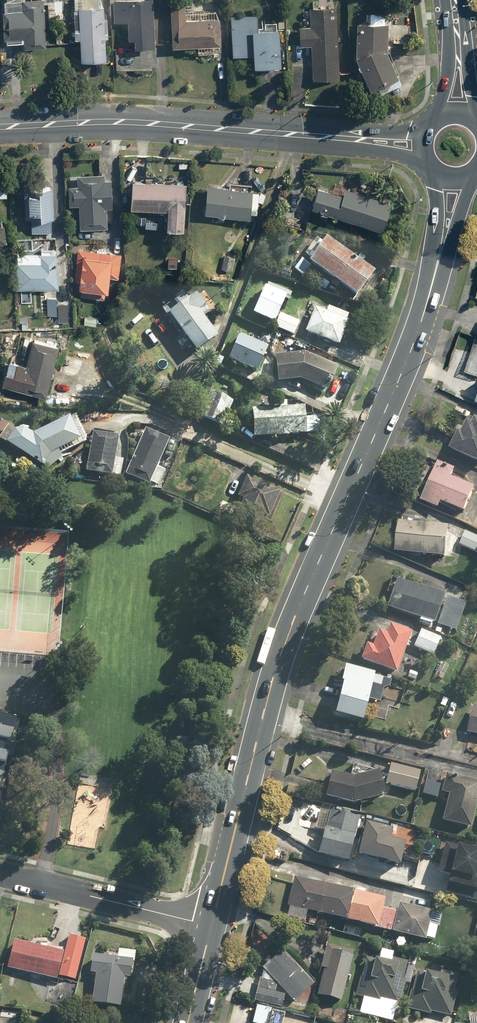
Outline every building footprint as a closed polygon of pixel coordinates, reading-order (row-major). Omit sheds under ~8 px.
[(4,1),(1,1),(2,39),(21,38),(22,47),(44,46),(43,27),(54,27),(53,0),(4,0),(4,1)] [(77,39),(78,62),(102,61),(101,38),(106,38),(105,18),(102,18),(101,0),(78,0),(79,8),(72,8),(73,40),(77,39)] [(152,0),(112,0),(112,25),(127,25),(127,39),(133,39),(133,47),(152,47),(152,0)] [(338,79),(336,8),(331,8),(331,0),(314,1),(315,9),(303,10),(303,28),(297,28),(298,46),(311,46),(313,80),(338,79)] [(192,6),(168,6),(169,48),(195,48),(196,53),(219,53),(218,12),(192,13),(192,6)] [(368,24),(355,24),(353,59),(366,91),(397,79),(386,50),(388,15),(369,14),(368,24)] [(255,16),(230,16),(230,56),(250,56),(251,68),(278,68),(277,20),(261,20),(261,27),(255,27),(255,16)] [(391,41),(390,52),(420,53),(420,42),(391,41)] [(105,222),(111,223),(112,180),(104,180),(104,174),(76,174),(76,188),(68,188),(67,207),(77,207),(77,229),(105,229),(105,222)] [(165,211),(164,230),(183,231),(186,184),(130,180),(128,208),(165,211)] [(249,189),(205,186),(203,212),(219,214),(219,216),(246,218),(247,213),(256,214),(257,193),(249,193),(249,189)] [(316,188),(309,207),(380,231),(390,203),(343,187),(340,196),(316,188)] [(53,233),(52,188),(24,189),(25,220),(17,220),(18,235),(53,233)] [(356,300),(373,276),(317,237),(292,271),(302,278),(310,268),(356,300)] [(118,278),(121,256),(77,249),(73,276),(79,277),(77,288),(81,288),(80,296),(103,299),(106,277),(118,278)] [(16,291),(41,289),(42,299),(51,299),(50,289),(56,289),(54,252),(35,253),(35,260),(14,261),(16,291)] [(230,271),(233,257),(221,255),(219,269),(230,271)] [(290,295),(264,284),(250,317),(292,335),(297,323),(281,316),(290,295)] [(189,289),(160,310),(193,355),(216,339),(196,313),(203,308),(189,289)] [(349,316),(310,300),(304,313),(310,316),(303,333),(337,347),(349,316)] [(67,304),(51,303),(49,322),(66,324),(67,304)] [(267,349),(236,337),(226,360),(257,373),(267,349)] [(43,395),(55,346),(30,340),(23,366),(7,362),(1,385),(43,395)] [(274,356),(277,382),(298,380),(326,392),(336,368),(301,353),(274,356)] [(232,400),(211,390),(197,417),(219,427),(232,400)] [(304,408),(249,410),(250,438),(305,436),(304,408)] [(47,471),(59,461),(59,460),(72,454),(71,451),(86,445),(73,417),(32,434),(18,425),(5,444),(40,468),(43,473),(47,471)] [(472,417),(468,423),(464,421),(458,433),(456,432),(448,449),(476,463),(476,419),(472,417)] [(123,475),(148,486),(146,489),(159,494),(161,490),(159,489),(166,473),(156,468),(168,441),(144,430),(123,475)] [(116,438),(90,433),(83,474),(119,480),(122,460),(113,458),(116,438)] [(454,470),(437,462),(420,502),(437,510),(439,504),(463,515),(474,489),(451,478),(454,470)] [(278,492),(244,477),(235,498),(243,501),(235,519),(255,528),(261,514),(268,516),(278,492)] [(235,508),(221,504),(218,512),(232,517),(235,508)] [(448,528),(397,521),(393,553),(443,560),(448,528)] [(464,531),(457,545),(476,555),(476,538),(464,531)] [(463,604),(394,579),(383,608),(452,633),(463,604)] [(394,674),(408,634),(386,626),(383,634),(376,632),(371,647),(364,644),(357,661),(394,674)] [(438,639),(419,631),(412,647),(431,656),(438,639)] [(447,665),(437,660),(431,673),(441,678),(447,665)] [(389,681),(370,676),(371,672),(342,664),(330,715),(359,722),(364,701),(376,704),(380,688),(387,689),(389,681)] [(470,707),(463,733),(476,737),(476,709),(470,707)] [(11,740),(17,716),(0,712),(0,737),(11,740)] [(6,762),(11,740),(0,737),(0,761),(6,762)] [(419,771),(390,764),(385,785),(414,792),(419,771)] [(384,795),(377,771),(352,765),(349,777),(328,773),(322,799),(349,805),(384,795)] [(476,793),(476,783),(445,775),(440,795),(445,796),(439,822),(468,829),(476,793)] [(439,785),(423,781),(420,795),(436,799),(439,785)] [(344,864),(356,819),(318,809),(313,828),(320,830),(313,856),(344,864)] [(389,831),(360,824),(353,857),(395,867),(401,845),(387,841),(389,831)] [(445,844),(436,879),(446,882),(443,893),(476,902),(476,853),(445,844)] [(315,926),(317,917),(425,943),(432,912),(397,903),(395,913),(380,909),(382,900),(292,878),(284,909),(288,910),(286,919),(315,926)] [(73,980),(84,939),(67,935),(63,950),(40,944),(39,950),(11,943),(4,969),(54,982),(56,976),(73,980)] [(338,1003),(349,955),(321,949),(311,997),(338,1003)] [(112,960),(88,957),(86,976),(92,977),(90,1006),(118,1009),(120,987),(126,988),(130,953),(113,951),(112,960)] [(311,986),(279,951),(259,969),(253,1003),(282,1008),(284,997),(291,1004),(311,986)] [(376,962),(364,959),(354,997),(378,1004),(379,1000),(396,1004),(406,966),(388,961),(390,954),(379,951),(376,962)] [(427,976),(414,973),(405,1009),(426,1015),(427,1011),(448,1017),(454,994),(451,994),(455,976),(441,973),(442,966),(433,964),(432,969),(429,969),(427,976)] [(283,1013),(254,1007),(251,1022),(281,1022),(283,1013)]
